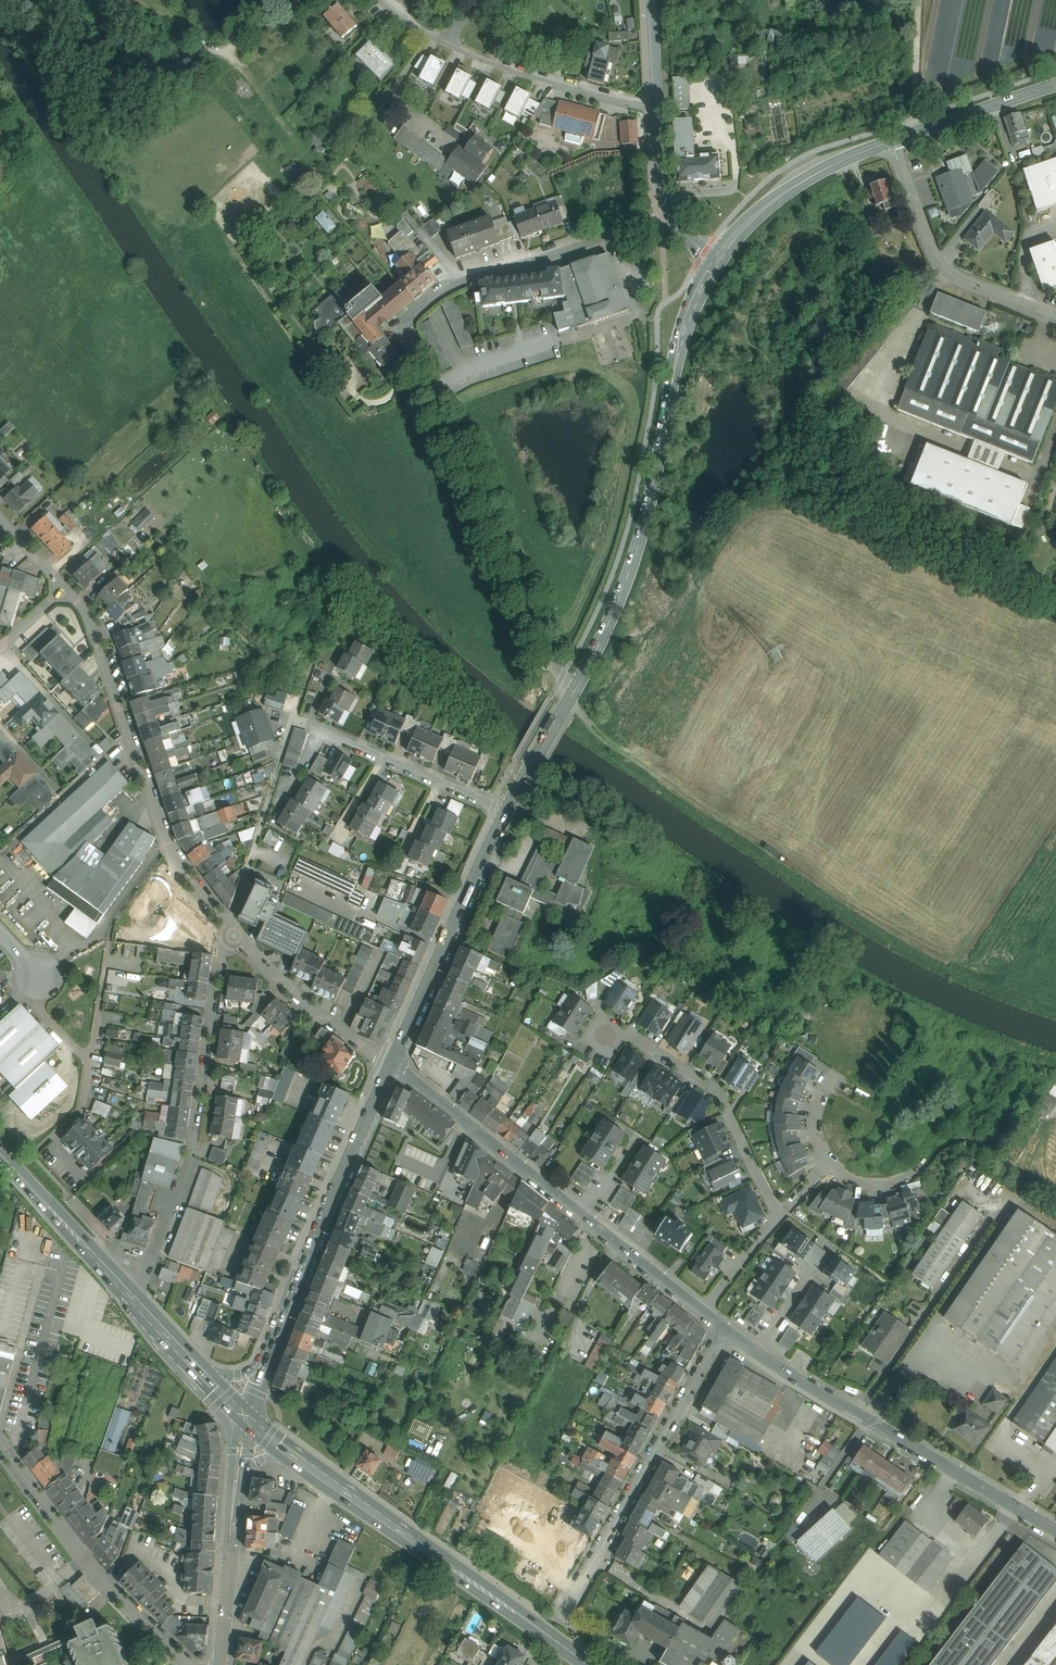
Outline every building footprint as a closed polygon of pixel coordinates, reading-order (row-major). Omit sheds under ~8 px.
[(357,27),(339,5),(335,8),(334,7),(327,13),(328,14),(324,18),(343,39),(357,27)] [(607,32),(607,40),(627,40),(627,31),(607,32)] [(383,54),(371,42),(356,57),(380,81),(395,67),(394,65),(395,64),(384,53),(383,54)] [(619,51),(597,45),(588,81),(604,85),(610,62),(616,64),(619,51)] [(446,64),(431,57),(425,68),(419,80),(434,87),(446,64)] [(168,67),(155,73),(159,82),(172,76),(168,67)] [(458,70),(446,93),(452,97),(452,98),(453,98),(454,97),(460,101),(472,78),(458,70)] [(687,78),(673,78),(675,111),(689,110),(687,78)] [(487,80),(475,103),(490,111),(502,88),(487,80)] [(517,88),(505,111),(519,119),(531,96),(517,88)] [(545,99),(533,115),(540,120),(539,124),(552,128),(559,103),(545,99)] [(600,113),(559,102),(559,103),(552,128),(553,128),(553,127),(567,131),(565,140),(582,144),(584,136),(593,138),(600,113)] [(685,113),(675,113),(676,121),(685,121),(685,113)] [(1020,113),(1004,119),(1010,136),(1011,136),(1014,145),(1022,143),(1019,133),(1026,131),(1020,113)] [(444,132),(457,141),(469,129),(452,118),(444,132)] [(636,121),(621,122),(622,145),(637,144),(636,121)] [(676,121),(673,122),(675,159),(692,158),(692,157),(690,121),(685,121),(676,121)] [(449,161),(403,127),(394,139),(441,173),(447,165),(446,165),(449,161)] [(9,146),(0,136),(0,154),(9,146)] [(475,137),(465,151),(459,147),(449,161),(446,165),(447,165),(474,185),(487,167),(483,165),(488,158),(488,157),(493,150),(475,137)] [(719,156),(692,157),(692,158),(675,159),(677,183),(720,180),(719,156)] [(966,156),(946,163),(950,173),(960,169),(963,176),(972,172),(966,156)] [(1023,170),(1037,211),(1055,205),(1055,159),(1023,170)] [(308,180),(293,163),(287,169),(302,186),(308,180)] [(945,165),(934,170),(937,176),(948,171),(945,165)] [(988,165),(980,173),(978,171),(974,176),(973,177),(979,195),(998,173),(988,165)] [(950,173),(935,178),(942,197),(967,188),(963,176),(960,169),(950,173)] [(972,172),(963,176),(967,188),(971,198),(979,195),(973,177),(974,176),(972,172)] [(887,181),(877,184),(875,183),(870,184),(870,187),(869,187),(871,194),(869,195),(870,200),(873,199),(876,207),(883,204),(893,201),(887,181)] [(967,188),(942,197),(948,212),(952,211),(960,217),(972,203),(971,198),(967,188)] [(992,190),(979,206),(984,211),(998,195),(992,190)] [(893,201),(883,204),(885,211),(896,208),(893,201)] [(556,203),(535,210),(542,230),(552,227),(551,225),(563,221),(562,221),(558,208),(556,203)] [(565,206),(558,208),(562,221),(569,218),(565,206)] [(535,210),(514,217),(515,221),(520,235),(521,238),(542,230),(535,210)] [(938,216),(936,210),(930,212),(932,218),(938,216)] [(326,214),(324,212),(316,219),(328,234),(337,227),(335,225),(337,223),(328,212),(326,214)] [(1014,233),(987,212),(965,239),(979,251),(994,233),(1006,243),(1014,233)] [(491,218),(447,234),(456,259),(500,243),(499,243),(494,228),(491,218)] [(434,219),(422,228),(431,239),(443,230),(434,219)] [(515,221),(509,223),(514,237),(520,235),(515,221)] [(509,223),(494,228),(499,243),(514,237),(509,223)] [(423,244),(418,248),(404,232),(401,232),(389,242),(389,246),(402,261),(411,254),(426,272),(438,262),(433,256),(423,244)] [(1029,251),(1043,292),(1055,288),(1055,244),(1055,242),(1029,251)] [(426,272),(411,254),(402,261),(396,266),(404,275),(398,281),(400,284),(415,301),(423,295),(422,294),(435,282),(426,272)] [(559,271),(560,274),(559,274),(562,297),(567,297),(578,329),(628,312),(608,254),(559,271)] [(550,275),(481,284),(484,308),(562,297),(559,274),(560,274),(559,271),(549,272),(550,275)] [(902,278),(889,283),(892,290),(905,285),(902,278)] [(393,290),(373,287),(352,304),(344,311),(354,323),(366,313),(380,330),(381,330),(415,301),(400,284),(393,290)] [(354,323),(344,311),(352,304),(341,289),(315,311),(321,318),(315,323),(316,329),(320,334),(325,336),(339,325),(355,343),(364,336),(364,335),(354,323)] [(976,309),(938,294),(931,314),(979,333),(987,313),(986,313),(985,316),(975,312),(976,309)] [(454,302),(441,307),(462,351),(474,346),(454,302)] [(366,313),(354,323),(364,335),(364,336),(373,347),(385,338),(381,330),(380,330),(366,313)] [(431,322),(419,327),(435,363),(447,357),(431,322)] [(968,339),(940,328),(938,334),(965,345),(968,339)] [(938,334),(928,330),(904,389),(905,389),(968,414),(987,422),(1010,363),(997,358),(965,345),(938,334)] [(364,336),(355,343),(365,356),(371,351),(374,349),(373,347),(364,336)] [(1001,350),(968,337),(968,339),(965,345),(997,358),(1001,350)] [(397,358),(385,338),(373,347),(374,349),(371,351),(385,368),(397,358)] [(1010,363),(987,422),(1040,443),(1041,443),(1055,406),(1055,381),(1010,363)] [(828,391),(821,384),(816,390),(823,397),(828,391)] [(968,414),(905,389),(897,410),(960,435),(968,414)] [(219,419),(212,411),(204,418),(212,426),(219,419)] [(987,422),(968,414),(960,435),(1032,464),(1040,443),(987,422)] [(0,430),(0,436),(3,439),(14,428),(8,422),(0,430)] [(1028,486),(927,445),(911,486),(1012,526),(1028,486)] [(10,470),(0,459),(0,479),(10,470)] [(19,472),(9,481),(14,486),(24,477),(19,472)] [(17,485),(3,498),(18,513),(30,501),(28,499),(31,496),(32,497),(37,492),(27,481),(19,488),(17,485)] [(65,513),(59,518),(65,525),(71,520),(65,513)] [(141,515),(132,523),(139,530),(148,522),(141,515)] [(44,517),(31,528),(45,543),(58,532),(44,517)] [(71,520),(65,525),(71,531),(77,526),(71,520)] [(71,547),(58,532),(45,543),(59,558),(71,547)] [(94,553),(91,550),(81,559),(85,563),(94,553)] [(110,567),(97,553),(87,562),(100,576),(110,567)] [(100,576),(87,562),(74,575),(86,589),(100,576)] [(1,611),(12,571),(1,568),(0,570),(0,613),(1,611)] [(119,569),(106,580),(110,585),(118,578),(119,577),(120,578),(124,574),(119,569)] [(39,579),(13,571),(13,572),(12,571),(1,611),(12,615),(9,627),(12,628),(22,593),(27,594),(28,597),(34,598),(39,579)] [(110,585),(99,595),(110,607),(126,593),(129,589),(118,578),(110,585)] [(110,607),(107,610),(118,621),(128,612),(133,607),(128,602),(131,599),(126,593),(110,607)] [(1,611),(0,613),(0,624),(9,627),(12,615),(1,611)] [(128,612),(118,621),(123,626),(136,621),(128,612)] [(148,623),(140,627),(144,634),(153,632),(148,623)] [(46,627),(21,651),(30,661),(39,653),(58,635),(61,632),(54,625),(49,629),(46,627)] [(140,627),(137,627),(135,628),(133,630),(135,637),(144,634),(140,627)] [(133,630),(115,636),(120,649),(138,644),(135,637),(133,630)] [(135,637),(138,644),(155,639),(156,638),(153,632),(144,634),(135,637)] [(58,635),(39,653),(63,680),(77,667),(82,662),(58,635)] [(149,644),(156,642),(155,639),(138,644),(142,657),(151,654),(149,644)] [(149,644),(151,654),(159,651),(156,642),(149,644)] [(373,652),(356,643),(349,656),(349,657),(362,664),(365,666),(365,665),(372,652),(373,652)] [(138,644),(120,649),(124,663),(142,657),(138,644)] [(317,646),(310,644),(306,655),(313,657),(317,646)] [(159,651),(151,654),(154,663),(161,661),(161,659),(159,651)] [(154,663),(151,654),(142,657),(147,673),(151,672),(169,665),(166,657),(161,659),(161,661),(154,663)] [(349,656),(346,654),(345,655),(346,655),(339,668),(338,668),(355,678),(355,677),(354,677),(362,664),(349,657),(349,656)] [(142,657),(124,663),(129,679),(147,673),(142,657)] [(147,673),(129,679),(134,696),(156,690),(153,680),(162,676),(163,677),(174,672),(170,664),(169,665),(151,672),(147,673)] [(102,692),(77,667),(63,680),(60,683),(72,696),(72,697),(73,698),(74,698),(84,708),(95,698),(102,692)] [(0,671),(0,682),(4,686),(9,681),(0,671)] [(2,700),(14,690),(27,704),(37,695),(39,693),(33,686),(30,688),(17,673),(9,681),(4,686),(0,689),(0,698),(2,700)] [(354,698),(338,688),(337,689),(338,689),(331,702),(344,709),(343,710),(347,712),(347,711),(346,711),(354,698)] [(173,690),(157,695),(159,699),(171,696),(174,695),(173,690)] [(288,693),(280,693),(276,697),(276,705),(288,706),(288,693)] [(50,709),(37,695),(27,704),(15,714),(22,722),(33,711),(46,725),(47,725),(57,716),(59,714),(52,707),(50,709)] [(171,696),(159,699),(159,701),(151,704),(149,697),(131,703),(135,717),(153,710),(154,710),(169,705),(174,704),(171,696)] [(84,708),(82,710),(92,721),(105,709),(95,698),(84,708)] [(331,702),(327,700),(327,701),(320,714),(320,713),(319,714),(336,723),(337,723),(336,723),(343,710),(344,709),(331,702)] [(376,701),(370,717),(376,720),(381,710),(384,704),(376,701)] [(169,705),(162,708),(164,715),(166,721),(173,719),(169,705)] [(252,706),(236,712),(239,719),(255,713),(252,706)] [(153,710),(156,717),(164,715),(162,708),(153,710)] [(239,719),(237,719),(248,749),(249,748),(265,742),(275,739),(264,709),(255,713),(239,719)] [(92,721),(82,710),(74,718),(84,729),(92,721)] [(153,710),(136,717),(140,730),(158,724),(156,717),(153,710)] [(381,710),(376,720),(370,734),(378,737),(378,735),(384,738),(393,715),(381,710)] [(405,721),(393,715),(384,738),(389,740),(388,742),(395,745),(401,731),(405,721)] [(407,715),(406,721),(405,721),(401,731),(408,734),(414,720),(415,718),(407,715)] [(70,730),(57,716),(47,725),(46,725),(35,736),(41,743),(53,733),(66,747),(76,738),(78,736),(72,728),(70,730)] [(173,719),(166,721),(171,734),(178,732),(173,719)] [(414,720),(408,734),(407,736),(414,739),(418,729),(419,729),(421,723),(414,720)] [(158,724),(162,737),(170,734),(171,734),(166,721),(158,724)] [(158,724),(140,730),(145,743),(161,737),(162,737),(158,724)] [(307,733),(295,729),(293,735),(305,739),(307,733)] [(419,729),(418,729),(414,739),(408,752),(415,755),(416,754),(421,756),(431,734),(419,729)] [(184,748),(178,732),(171,734),(170,734),(176,751),(184,748)] [(161,737),(167,754),(176,751),(170,734),(162,737),(161,737)] [(443,739),(431,734),(421,756),(427,759),(426,760),(433,763),(439,750),(443,739)] [(445,734),(443,739),(439,750),(445,753),(446,753),(451,739),(452,739),(453,737),(445,734)] [(109,735),(99,745),(105,752),(115,742),(109,735)] [(305,739),(293,735),(291,741),(303,745),(305,739)] [(4,764),(5,764),(16,754),(17,753),(4,738),(3,740),(0,737),(0,759),(4,764)] [(161,737),(145,743),(151,760),(167,754),(161,737)] [(89,751),(76,738),(66,747),(54,758),(61,765),(73,754),(86,769),(98,757),(91,749),(89,751)] [(451,739),(446,753),(445,753),(444,755),(451,758),(456,747),(459,742),(452,739),(451,739)] [(303,745),(291,741),(289,747),(302,751),(303,745)] [(265,742),(249,748),(252,755),(266,750),(268,749),(265,742)] [(198,743),(184,748),(186,755),(190,754),(193,761),(203,757),(198,743)] [(302,751),(289,747),(287,753),(300,757),(302,751)] [(456,747),(451,758),(446,771),(453,774),(453,773),(459,775),(468,753),(456,747)] [(184,748),(176,751),(178,759),(180,765),(189,762),(193,761),(190,754),(186,755),(184,748)] [(266,750),(252,755),(254,762),(269,757),(266,750)] [(178,759),(176,751),(167,754),(169,759),(176,756),(177,760),(178,759)] [(351,761),(336,752),(330,762),(324,772),(325,772),(339,781),(351,761)] [(490,755),(483,752),(480,757),(481,758),(476,768),(483,771),(490,755)] [(300,757),(287,753),(285,758),(298,762),(300,757)] [(480,757),(468,753),(459,775),(464,777),(464,779),(471,782),(476,768),(481,758),(480,757)] [(5,764),(4,764),(0,768),(0,781),(1,782),(9,774),(21,788),(22,788),(35,776),(37,774),(24,760),(22,761),(16,754),(5,764)] [(167,754),(151,760),(156,775),(172,769),(169,759),(167,754)] [(319,755),(310,771),(321,778),(325,772),(324,772),(330,762),(319,755)] [(298,762),(285,758),(283,765),(296,769),(298,762)] [(92,776),(43,822),(63,844),(129,783),(108,761),(92,776)] [(189,762),(180,765),(182,770),(185,779),(193,776),(189,762)] [(172,769),(156,775),(160,788),(177,782),(173,773),(172,769)] [(177,782),(185,779),(182,770),(173,773),(177,782)] [(177,782),(160,788),(164,800),(181,794),(179,789),(181,789),(181,790),(199,783),(197,777),(198,777),(197,775),(196,776),(193,776),(185,779),(177,782)] [(35,776),(22,788),(21,788),(12,796),(19,803),(31,792),(44,807),(57,796),(50,788),(48,790),(35,776)] [(328,789),(309,778),(309,779),(302,790),(321,801),(328,789)] [(136,779),(126,788),(134,797),(140,792),(136,779)] [(399,793),(380,782),(379,783),(380,783),(374,795),(392,805),(399,793)] [(198,790),(190,792),(195,806),(203,803),(198,790)] [(321,801),(302,790),(296,802),(295,802),(311,811),(314,813),(321,801)] [(242,794),(243,800),(254,797),(252,791),(242,794)] [(194,806),(195,806),(190,792),(181,795),(186,809),(194,806)] [(181,794),(164,800),(169,814),(186,809),(181,795),(181,794)] [(392,805),(374,795),(367,806),(367,807),(382,815),(386,817),(392,805)] [(296,802),(292,800),(285,812),(304,823),(311,811),(295,802),(296,802)] [(195,806),(194,806),(196,811),(199,819),(207,816),(203,803),(195,806)] [(382,815),(367,807),(367,806),(363,804),(357,817),(376,827),(382,815)] [(196,811),(194,806),(186,809),(188,814),(196,811)] [(207,816),(199,819),(201,826),(203,832),(218,827),(237,820),(233,807),(207,816)] [(186,809),(169,814),(174,827),(190,822),(188,814),(186,809)] [(102,810),(65,845),(76,857),(91,844),(113,823),(102,810)] [(459,819),(439,810),(439,811),(432,827),(447,834),(446,835),(450,836),(451,836),(450,835),(458,819),(459,819)] [(304,823),(285,812),(279,823),(278,823),(297,835),(304,823)] [(376,827),(357,817),(351,828),(350,828),(369,839),(376,827)] [(96,872),(76,857),(76,858),(63,844),(43,822),(21,842),(54,878),(66,887),(83,899),(93,906),(104,915),(122,891),(96,872)] [(190,822),(174,827),(178,840),(195,835),(192,828),(190,822)] [(107,856),(96,872),(122,891),(143,862),(127,855),(139,830),(130,824),(107,856)] [(447,834),(432,827),(428,825),(428,826),(421,843),(420,843),(435,850),(439,852),(439,851),(446,835),(447,834)] [(201,826),(192,828),(195,835),(203,832),(201,826)] [(218,827),(203,832),(206,840),(221,835),(218,827)] [(255,828),(239,833),(242,843),(252,840),(255,828)] [(540,840),(564,848),(568,836),(544,828),(540,840)] [(156,838),(139,830),(127,855),(143,862),(151,846),(151,847),(156,838)] [(275,833),(270,830),(263,841),(269,844),(275,833)] [(275,833),(269,844),(274,847),(281,836),(275,833)] [(195,835),(178,840),(178,841),(189,856),(203,846),(195,835)] [(574,839),(561,866),(548,860),(548,859),(539,854),(524,886),(534,891),(531,898),(553,908),(555,903),(566,908),(568,904),(578,906),(578,909),(579,909),(583,889),(575,885),(592,847),(574,839)] [(435,850),(420,843),(421,843),(417,841),(416,842),(417,842),(409,858),(409,859),(428,868),(428,867),(435,850)] [(344,859),(348,850),(331,842),(327,852),(344,859)] [(203,846),(189,856),(197,867),(211,857),(217,853),(215,849),(214,849),(209,843),(207,843),(203,846)] [(107,856),(91,844),(76,857),(96,872),(107,856)] [(222,844),(215,849),(217,853),(219,854),(226,849),(222,844)] [(226,849),(219,854),(225,863),(233,858),(226,849)] [(351,890),(355,882),(297,856),(290,871),(347,896),(344,902),(357,908),(363,895),(351,890)] [(211,857),(197,867),(206,878),(219,868),(211,857)] [(233,858),(225,863),(230,870),(238,865),(233,858)] [(219,868),(206,878),(214,889),(227,879),(219,868)] [(251,868),(248,877),(254,879),(257,870),(251,868)] [(227,879),(214,889),(229,909),(230,909),(233,901),(236,891),(227,879)] [(524,886),(507,879),(497,902),(509,908),(505,915),(520,922),(531,898),(534,891),(524,886)] [(298,961),(302,951),(310,934),(301,930),(303,927),(276,914),(279,910),(275,908),(276,906),(268,902),(275,888),(257,880),(238,920),(256,929),(260,921),(266,924),(257,942),(298,961)] [(408,886),(391,880),(388,890),(405,896),(408,886)] [(417,888),(409,886),(405,896),(402,903),(405,904),(410,906),(415,893),(417,888)] [(405,896),(388,890),(386,897),(402,903),(405,896)] [(374,933),(286,892),(281,904),(369,945),(374,933)] [(421,910),(426,897),(415,893),(410,906),(421,910)] [(448,902),(428,893),(426,897),(421,910),(440,919),(448,902)] [(83,899),(65,923),(87,939),(104,915),(93,906),(83,899)] [(412,930),(421,910),(410,906),(405,904),(400,918),(412,930)] [(412,930),(411,930),(431,939),(440,919),(421,910),(412,930)] [(504,915),(488,951),(509,960),(510,960),(508,959),(524,924),(520,922),(505,915),(504,915)] [(406,936),(387,927),(383,935),(399,942),(396,948),(400,949),(396,957),(405,961),(418,967),(429,945),(406,935),(406,936)] [(396,949),(383,943),(380,949),(389,954),(393,956),(396,949)] [(374,950),(363,945),(360,951),(371,956),(374,950)] [(482,956),(463,947),(455,963),(475,972),(476,970),(480,961),(482,956)] [(177,951),(169,950),(169,951),(167,962),(176,964),(177,952),(177,951)] [(313,956),(302,951),(298,961),(295,965),(294,965),(291,972),(303,978),(313,956)] [(371,956),(360,951),(357,956),(368,961),(371,956)] [(194,954),(177,952),(176,964),(193,966),(194,954)] [(213,957),(194,954),(193,966),(211,969),(213,957)] [(401,969),(405,961),(396,957),(393,956),(389,954),(383,966),(389,968),(391,965),(401,969)] [(326,962),(313,956),(303,978),(315,983),(322,968),(323,969),(326,962)] [(368,961),(357,956),(355,962),(366,967),(368,961)] [(482,956),(480,961),(483,966),(487,967),(495,971),(498,963),(482,956)] [(418,967),(405,961),(401,969),(398,977),(411,983),(418,967)] [(487,967),(483,966),(480,961),(476,970),(484,973),(487,967)] [(366,967),(355,962),(352,968),(363,973),(366,967)] [(475,972),(455,963),(449,977),(469,986),(471,982),(475,972)] [(211,969),(193,966),(192,972),(190,982),(208,984),(209,984),(211,969)] [(323,969),(322,968),(315,983),(312,990),(324,996),(334,974),(323,969)] [(363,973),(352,968),(349,973),(360,978),(363,973)] [(393,975),(381,969),(378,975),(390,980),(393,975)] [(615,970),(612,974),(611,975),(600,981),(614,990),(619,983),(624,976),(615,970)] [(360,978),(349,973),(347,979),(358,984),(360,978)] [(334,974),(324,996),(336,1001),(342,990),(344,984),(346,980),(334,974)] [(398,977),(393,975),(390,980),(390,981),(387,986),(385,989),(405,998),(411,983),(398,977)] [(469,986),(449,977),(442,992),(462,1001),(467,989),(469,986)] [(245,980),(231,978),(227,999),(242,1001),(245,980)] [(184,981),(170,979),(168,989),(176,990),(177,987),(186,988),(186,984),(189,985),(190,982),(184,981)] [(358,984),(347,979),(346,980),(344,984),(355,990),(358,984)] [(258,982),(245,980),(242,1001),(255,1003),(257,993),(258,982)] [(477,980),(471,982),(469,986),(484,993),(488,985),(477,980)] [(190,982),(189,985),(188,997),(206,1000),(208,984),(190,982)] [(598,982),(585,989),(588,1001),(597,998),(598,982)] [(619,983),(614,990),(605,1004),(622,1015),(627,1008),(630,1009),(634,1003),(631,1002),(636,994),(619,983)] [(355,990),(344,984),(342,990),(352,995),(355,990)] [(484,993),(469,986),(467,989),(470,996),(481,1001),(484,993)] [(385,989),(381,999),(379,1005),(387,1009),(398,1013),(405,998),(385,989)] [(462,1001),(442,992),(435,1007),(455,1016),(456,1013),(462,1001)] [(261,994),(257,993),(255,1003),(249,1012),(255,1014),(269,998),(263,993),(261,994)] [(381,999),(369,994),(367,999),(374,1003),(379,1005),(381,999)] [(592,1008),(571,995),(563,1009),(582,1021),(585,1016),(587,1016),(592,1008)] [(269,998),(255,1014),(260,1018),(261,1017),(261,1016),(274,1002),(269,998)] [(287,1009),(277,999),(274,1002),(261,1016),(261,1017),(271,1026),(287,1009)] [(384,1016),(371,1010),(374,1003),(367,999),(359,1015),(359,1016),(367,1019),(363,1028),(360,1035),(382,1045),(394,1020),(384,1016)] [(379,1005),(374,1003),(371,1010),(384,1016),(387,1009),(379,1005)] [(0,1022),(0,1073),(15,1089),(44,1062),(59,1048),(19,1004),(0,1022)] [(670,1014),(653,1004),(640,1024),(657,1035),(661,1028),(662,1029),(666,1021),(670,1014)] [(455,1016),(435,1007),(427,1025),(446,1034),(451,1024),(455,1016)] [(287,1009),(271,1026),(282,1036),(298,1018),(287,1009)] [(582,1021),(563,1009),(554,1022),(554,1023),(568,1031),(574,1036),(580,1028),(579,1027),(582,1021)] [(166,1023),(175,1025),(176,1013),(176,1011),(167,1010),(166,1023)] [(474,1015),(464,1010),(456,1013),(455,1016),(465,1020),(471,1023),(474,1015)] [(681,1011),(674,1022),(679,1026),(686,1015),(681,1011)] [(184,1026),(185,1015),(186,1014),(176,1013),(175,1025),(184,1026)] [(255,1014),(243,1025),(252,1027),(260,1018),(255,1014)] [(367,1019),(359,1016),(359,1015),(358,1014),(351,1029),(360,1035),(363,1028),(367,1019)] [(204,1018),(185,1015),(184,1026),(202,1029),(204,1018)] [(701,1025),(686,1015),(679,1026),(668,1042),(674,1046),(673,1048),(679,1052),(680,1050),(686,1054),(691,1045),(698,1035),(700,1032),(699,1028),(701,1025)] [(239,1019),(224,1016),(223,1022),(238,1025),(239,1019)] [(471,1023),(465,1020),(459,1033),(460,1033),(470,1038),(476,1025),(471,1023)] [(568,1031),(554,1023),(554,1022),(551,1021),(546,1028),(563,1039),(568,1031)] [(164,1037),(173,1038),(175,1025),(166,1023),(164,1037)] [(439,1050),(442,1049),(443,1047),(451,1051),(457,1039),(460,1033),(459,1033),(452,1030),(454,1025),(451,1024),(446,1034),(439,1050)] [(175,1025),(173,1038),(182,1040),(184,1026),(175,1025)] [(451,1051),(443,1047),(442,1049),(439,1050),(446,1034),(427,1025),(417,1046),(447,1060),(451,1051)] [(202,1029),(184,1026),(182,1040),(200,1042),(202,1029)] [(268,1043),(251,1027),(246,1034),(248,1034),(252,1037),(263,1049),(268,1043)] [(322,1028),(315,1037),(328,1046),(334,1037),(322,1028)] [(244,1033),(223,1030),(221,1044),(241,1048),(244,1033)] [(714,1034),(700,1056),(717,1067),(723,1059),(731,1047),(725,1043),(726,1041),(714,1034)] [(698,1035),(691,1045),(697,1049),(703,1039),(698,1035)] [(171,1047),(173,1038),(164,1037),(162,1046),(171,1047)] [(328,1046),(315,1037),(306,1050),(321,1061),(326,1055),(323,1053),(328,1046)] [(345,1044),(334,1037),(328,1046),(323,1053),(326,1055),(321,1061),(338,1073),(337,1076),(340,1079),(344,1078),(345,1074),(344,1072),(348,1066),(347,1066),(353,1058),(356,1057),(355,1053),(352,1053),(343,1047),(345,1044)] [(181,1046),(182,1040),(173,1038),(171,1047),(178,1048),(178,1045),(181,1046)] [(451,1051),(447,1060),(458,1065),(460,1059),(467,1044),(457,1039),(451,1051)] [(200,1042),(182,1040),(181,1046),(180,1053),(198,1056),(200,1042)] [(287,1041),(282,1055),(287,1060),(293,1044),(287,1041)] [(241,1048),(221,1044),(218,1059),(239,1062),(241,1048)] [(467,1044),(460,1059),(465,1062),(467,1058),(468,1058),(470,1054),(481,1059),(484,1051),(467,1044)] [(816,1058),(799,1047),(794,1056),(798,1059),(798,1058),(810,1066),(816,1058)] [(644,1060),(628,1050),(614,1071),(630,1081),(631,1081),(637,1071),(644,1060)] [(166,1051),(164,1065),(165,1065),(178,1067),(180,1053),(166,1051)] [(123,1056),(107,1052),(104,1064),(120,1068),(123,1056)] [(198,1056),(180,1053),(178,1067),(196,1069),(198,1056)] [(429,1062),(413,1054),(412,1057),(421,1072),(429,1062)] [(482,1059),(481,1059),(470,1054),(468,1058),(467,1058),(465,1062),(460,1059),(458,1065),(476,1073),(482,1059)] [(739,1058),(724,1081),(731,1085),(732,1084),(735,1086),(734,1087),(741,1092),(743,1089),(754,1072),(756,1069),(749,1064),(748,1066),(745,1064),(746,1062),(739,1058)] [(810,1066),(798,1058),(798,1059),(794,1064),(795,1068),(792,1072),(790,1071),(790,1072),(807,1083),(811,1086),(815,1079),(817,1080),(821,1073),(810,1066)] [(717,1067),(714,1072),(720,1076),(728,1063),(723,1059),(717,1067)] [(485,1071),(493,1076),(499,1066),(491,1061),(485,1071)] [(44,1062),(15,1089),(38,1114),(67,1087),(44,1062)] [(256,1066),(241,1063),(240,1069),(255,1071),(256,1066)] [(178,1067),(165,1065),(165,1070),(166,1070),(164,1079),(176,1080),(194,1082),(196,1069),(178,1067)] [(476,1073),(458,1065),(452,1075),(461,1079),(449,1095),(459,1103),(468,1090),(470,1087),(473,1083),(479,1075),(476,1073)] [(668,1076),(655,1067),(648,1078),(641,1089),(641,1090),(654,1098),(668,1076)] [(114,1071),(103,1068),(102,1074),(113,1077),(114,1071)] [(285,1068),(272,1099),(283,1104),(296,1072),(285,1068)] [(790,1072),(786,1070),(783,1077),(786,1080),(782,1088),(805,1097),(808,1091),(804,1089),(807,1083),(790,1072)] [(637,1071),(631,1081),(630,1081),(626,1087),(632,1091),(642,1075),(637,1071)] [(754,1072),(743,1089),(749,1093),(760,1076),(754,1072)] [(96,1075),(94,1082),(112,1087),(114,1080),(96,1075)] [(221,1084),(234,1086),(235,1076),(221,1075),(221,1084)] [(487,1080),(480,1075),(479,1075),(473,1083),(479,1088),(480,1089),(487,1080)] [(642,1075),(632,1091),(638,1095),(641,1090),(641,1089),(648,1078),(642,1075)] [(681,1084),(668,1076),(654,1098),(667,1106),(674,1095),(681,1084)] [(194,1082),(176,1080),(174,1093),(192,1096),(194,1082)] [(505,1094),(490,1082),(486,1090),(493,1096),(500,1101),(505,1094)] [(166,1085),(150,1083),(149,1090),(164,1092),(166,1085)] [(479,1088),(473,1083),(470,1087),(477,1092),(479,1088)] [(349,1095),(324,1084),(311,1115),(312,1115),(336,1125),(349,1095)] [(1037,1111),(1044,1116),(1055,1100),(1055,1084),(1037,1111)] [(509,1087),(505,1094),(514,1101),(520,1095),(509,1087)] [(411,1094),(398,1088),(384,1119),(398,1125),(402,1115),(404,1112),(409,1116),(423,1098),(412,1090),(411,1094)] [(805,1097),(782,1088),(779,1097),(774,1097),(772,1105),(797,1110),(798,1103),(803,1104),(805,1097)] [(173,1101),(174,1093),(164,1092),(149,1090),(148,1098),(173,1101)] [(481,1100),(468,1090),(458,1105),(470,1114),(481,1100)] [(689,1098),(679,1114),(687,1120),(690,1116),(698,1121),(699,1119),(702,1118),(704,1115),(703,1112),(708,1104),(700,1099),(702,1097),(693,1092),(689,1098)] [(192,1096),(174,1093),(173,1101),(172,1107),(190,1109),(192,1096)] [(514,1101),(505,1094),(500,1101),(509,1108),(514,1101)] [(680,1099),(673,1110),(679,1114),(689,1098),(683,1094),(680,1099)] [(273,1098),(258,1095),(256,1103),(270,1105),(273,1098)] [(674,1095),(667,1106),(663,1111),(669,1115),(673,1110),(680,1099),(674,1095)] [(238,1099),(227,1097),(227,1098),(218,1096),(216,1108),(218,1108),(217,1116),(235,1119),(238,1099)] [(456,1123),(423,1098),(409,1116),(443,1141),(456,1123)] [(498,1103),(493,1098),(490,1102),(496,1107),(498,1103)] [(494,1109),(481,1100),(470,1114),(483,1124),(494,1109)] [(108,1105),(97,1101),(94,1106),(105,1111),(108,1105)] [(504,1117),(509,1108),(500,1101),(498,1103),(496,1107),(494,1109),(504,1117)] [(169,1124),(172,1107),(162,1105),(161,1115),(160,1122),(169,1124)] [(797,1110),(772,1105),(772,1113),(776,1115),(775,1124),(800,1124),(800,1117),(796,1116),(797,1110)] [(190,1109),(172,1107),(169,1124),(188,1126),(190,1109)] [(522,1118),(527,1122),(534,1110),(529,1107),(524,1113),(520,1110),(517,1114),(522,1118)] [(504,1117),(494,1109),(483,1124),(496,1134),(498,1132),(507,1119),(504,1117)] [(161,1115),(146,1112),(145,1120),(160,1122),(161,1115)] [(522,1129),(523,1130),(525,1128),(523,1127),(518,1123),(522,1118),(517,1114),(514,1112),(510,1119),(522,1129)] [(336,1125),(312,1115),(298,1147),(322,1156),(321,1157),(322,1157),(336,1125)] [(407,1119),(402,1115),(398,1125),(404,1127),(407,1119)] [(235,1119),(217,1116),(215,1124),(214,1124),(212,1136),(221,1137),(220,1137),(232,1139),(235,1119)] [(522,1118),(518,1123),(523,1127),(527,1122),(522,1118)] [(522,1129),(510,1119),(509,1121),(507,1119),(498,1132),(500,1134),(500,1135),(510,1143),(522,1129)] [(85,1120),(64,1140),(74,1151),(73,1152),(74,1153),(79,1158),(80,1159),(81,1159),(91,1170),(113,1150),(85,1120)] [(160,1122),(145,1120),(144,1128),(159,1130),(160,1122)] [(604,1120),(582,1155),(603,1168),(611,1156),(612,1156),(618,1146),(626,1134),(604,1120)] [(167,1138),(169,1124),(160,1122),(159,1130),(160,1130),(159,1139),(167,1141),(167,1138)] [(188,1126),(169,1124),(167,1138),(186,1140),(188,1126)] [(702,1124),(688,1132),(691,1138),(694,1136),(705,1130),(702,1124)] [(705,1130),(694,1136),(700,1148),(724,1136),(722,1132),(721,1128),(720,1128),(718,1124),(705,1130)] [(800,1124),(775,1124),(776,1133),(772,1135),(772,1143),(797,1138),(796,1131),(801,1131),(800,1124)] [(523,1130),(522,1129),(510,1143),(520,1151),(532,1137),(523,1130)] [(271,1136),(260,1131),(253,1151),(264,1156),(271,1136)] [(542,1134),(538,1138),(543,1143),(547,1138),(542,1134)] [(724,1136),(700,1148),(705,1159),(717,1154),(730,1147),(728,1143),(726,1139),(724,1136)] [(532,1137),(520,1151),(530,1159),(542,1145),(532,1137)] [(180,1160),(185,1145),(167,1141),(159,1139),(154,1138),(153,1144),(168,1150),(166,1155),(180,1160)] [(552,1142),(547,1138),(543,1143),(548,1147),(552,1142)] [(797,1138),(772,1143),(775,1151),(780,1151),(782,1160),(805,1150),(803,1144),(799,1145),(797,1138)] [(452,1175),(474,1185),(487,1155),(468,1140),(452,1175)] [(168,1150),(153,1144),(143,1179),(155,1184),(170,1189),(180,1160),(166,1155),(168,1150)] [(552,1153),(542,1145),(530,1159),(540,1167),(552,1153)] [(298,1147),(297,1146),(288,1166),(312,1177),(321,1157),(322,1156),(298,1147)] [(645,1146),(637,1158),(630,1168),(631,1169),(623,1181),(644,1195),(666,1160),(645,1146)] [(228,1153),(214,1147),(209,1160),(224,1166),(228,1153)] [(805,1150),(782,1160),(786,1168),(783,1171),(787,1178),(791,1176),(804,1168),(808,1165),(804,1159),(808,1157),(805,1150)] [(264,1156),(253,1151),(246,1168),(257,1172),(264,1156)] [(717,1154),(705,1159),(702,1160),(705,1167),(720,1160),(717,1154)] [(522,1183),(487,1155),(474,1185),(473,1187),(485,1192),(496,1201),(502,1193),(513,1202),(521,1184),(522,1183)] [(708,1172),(724,1165),(721,1159),(720,1160),(705,1167),(703,1167),(706,1173),(708,1172)] [(724,1165),(708,1172),(713,1182),(739,1170),(734,1160),(724,1165)] [(597,1173),(582,1162),(571,1179),(587,1189),(597,1173)] [(312,1177),(288,1166),(279,1188),(303,1199),(312,1177)] [(380,1173),(363,1166),(352,1191),(369,1198),(379,1202),(380,1199),(381,1197),(371,1193),(380,1173)] [(804,1168),(791,1176),(794,1182),(808,1173),(804,1168)] [(212,1173),(202,1169),(189,1208),(210,1216),(222,1179),(212,1173)] [(740,1169),(739,1170),(713,1182),(711,1183),(715,1191),(744,1177),(740,1169)] [(143,1179),(135,1177),(130,1196),(137,1198),(143,1179)] [(137,1198),(131,1219),(136,1220),(130,1235),(130,1236),(149,1242),(156,1221),(145,1217),(147,1211),(144,1210),(148,1195),(151,1196),(155,1184),(143,1179),(137,1198)] [(406,1213),(417,1188),(411,1185),(399,1181),(390,1203),(388,1206),(391,1207),(400,1211),(406,1213)] [(541,1221),(549,1205),(521,1184),(508,1214),(528,1224),(531,1216),(541,1221)] [(485,1192),(473,1187),(466,1204),(478,1209),(485,1192)] [(303,1199),(279,1188),(268,1212),(292,1223),(303,1199)] [(637,1198),(621,1188),(611,1204),(626,1214),(630,1208),(637,1198)] [(750,1188),(721,1203),(726,1214),(735,1210),(743,1226),(743,1227),(756,1220),(764,1217),(750,1188)] [(830,1196),(820,1210),(821,1210),(834,1216),(845,1192),(839,1189),(837,1193),(833,1191),(830,1196)] [(369,1198),(352,1191),(344,1209),(368,1219),(371,1220),(374,1213),(365,1209),(369,1198)] [(824,1191),(811,1207),(819,1213),(821,1210),(820,1210),(830,1196),(824,1191)] [(912,1191),(886,1199),(887,1202),(893,1222),(895,1229),(903,1226),(903,1225),(911,1222),(909,1215),(917,1213),(917,1211),(919,1210),(917,1201),(917,1199),(915,1200),(913,1194),(912,1191)] [(852,1195),(845,1192),(834,1216),(847,1222),(852,1206),(854,1201),(850,1199),(852,1195)] [(866,1202),(860,1203),(859,1208),(856,1220),(865,1220),(875,1219),(875,1218),(874,1202),(866,1202)] [(883,1218),(883,1225),(893,1222),(887,1202),(874,1202),(875,1218),(883,1218)] [(953,1216),(944,1229),(964,1243),(983,1216),(963,1202),(953,1216)] [(563,1216),(549,1205),(541,1221),(535,1235),(537,1237),(550,1243),(551,1242),(563,1216)] [(378,1206),(374,1213),(371,1220),(383,1225),(387,1217),(390,1210),(389,1210),(378,1206)] [(859,1208),(852,1206),(847,1222),(846,1226),(855,1228),(855,1227),(856,1220),(859,1208)] [(393,1229),(400,1211),(391,1207),(389,1210),(390,1210),(387,1217),(393,1220),(390,1228),(393,1229)] [(112,1208),(100,1219),(111,1231),(125,1218),(123,1216),(121,1217),(112,1208)] [(189,1208),(188,1208),(169,1257),(207,1271),(224,1227),(225,1222),(210,1216),(189,1208)] [(626,1214),(620,1225),(631,1232),(641,1215),(630,1208),(626,1214)] [(368,1219),(344,1209),(337,1228),(354,1235),(357,1227),(364,1230),(364,1229),(368,1219)] [(953,1216),(942,1209),(933,1221),(944,1229),(953,1216)] [(1018,1210),(944,1318),(977,1340),(1051,1232),(1018,1210)] [(292,1223),(268,1212),(256,1241),(280,1252),(292,1223)] [(579,1229),(563,1216),(551,1242),(555,1244),(557,1239),(560,1236),(568,1243),(579,1229)] [(387,1217),(383,1225),(386,1226),(390,1228),(393,1220),(387,1217)] [(677,1220),(674,1223),(667,1218),(666,1218),(666,1219),(661,1227),(656,1234),(656,1235),(656,1236),(657,1235),(680,1251),(681,1252),(681,1251),(686,1244),(691,1236),(692,1236),(692,1235),(691,1234),(691,1235),(682,1229),(685,1225),(677,1220)] [(883,1218),(875,1218),(875,1219),(865,1220),(865,1227),(865,1230),(884,1230),(883,1225),(883,1218)] [(371,1220),(368,1219),(364,1229),(382,1237),(384,1232),(386,1226),(383,1225),(371,1220)] [(756,1220),(743,1227),(743,1226),(740,1228),(743,1234),(759,1226),(756,1220)] [(656,1224),(651,1231),(656,1234),(661,1227),(656,1224)] [(224,1227),(207,1271),(216,1275),(219,1267),(220,1268),(235,1232),(224,1227)] [(354,1235),(337,1228),(331,1243),(351,1251),(357,1236),(354,1235)] [(393,1229),(390,1228),(387,1234),(384,1232),(382,1237),(392,1241),(396,1230),(393,1229)] [(815,1244),(793,1229),(782,1246),(803,1260),(815,1244)] [(944,1229),(925,1257),(945,1270),(964,1243),(944,1229)] [(977,1340),(1020,1370),(1055,1317),(1055,1235),(1051,1232),(977,1340)] [(130,1235),(124,1233),(122,1240),(122,1242),(124,1243),(125,1243),(127,1243),(129,1242),(147,1248),(149,1242),(130,1236),(130,1235)] [(432,1244),(445,1248),(447,1239),(435,1236),(432,1244)] [(550,1243),(537,1237),(533,1245),(546,1251),(550,1243)] [(728,1246),(715,1237),(710,1245),(723,1254),(728,1246)] [(256,1241),(238,1282),(239,1283),(275,1295),(278,1287),(266,1282),(280,1252),(256,1241)] [(555,1244),(551,1242),(550,1243),(546,1251),(553,1255),(558,1245),(555,1244)] [(351,1251),(331,1243),(324,1259),(344,1268),(351,1251)] [(691,1247),(686,1244),(681,1251),(686,1254),(691,1247)] [(533,1245),(521,1270),(523,1271),(534,1277),(546,1251),(533,1245)] [(723,1254),(710,1245),(691,1272),(705,1281),(710,1273),(708,1272),(712,1266),(718,1269),(724,1260),(721,1257),(723,1254)] [(436,1267),(443,1251),(430,1246),(423,1262),(436,1267)] [(378,1254),(364,1248),(361,1255),(375,1261),(377,1256),(378,1254)] [(786,1257),(775,1250),(771,1255),(782,1262),(786,1257)] [(560,1253),(552,1265),(558,1270),(566,1257),(560,1253)] [(375,1261),(361,1255),(358,1263),(372,1269),(375,1261)] [(856,1272),(834,1257),(823,1274),(845,1289),(856,1272)] [(945,1270),(925,1257),(913,1275),(933,1289),(945,1270)] [(344,1268),(324,1259),(318,1274),(339,1282),(344,1268)] [(475,1262),(469,1260),(466,1265),(472,1268),(475,1262)] [(795,1274),(775,1260),(768,1272),(766,1271),(788,1286),(788,1285),(787,1285),(795,1274)] [(643,1288),(612,1263),(597,1283),(630,1309),(634,1300),(643,1288)] [(179,1274),(163,1268),(159,1278),(175,1284),(179,1274)] [(534,1277),(523,1271),(512,1293),(511,1297),(512,1297),(522,1302),(534,1277)] [(788,1286),(766,1271),(759,1282),(780,1297),(788,1286)] [(339,1282),(318,1274),(312,1288),(333,1296),(337,1287),(339,1288),(340,1287),(342,1288),(344,1285),(339,1282)] [(238,1282),(230,1280),(228,1288),(236,1291),(239,1283),(238,1282)] [(780,1297),(759,1282),(760,1283),(752,1294),(772,1308),(780,1297)] [(275,1295),(239,1283),(236,1291),(252,1296),(250,1301),(270,1308),(275,1295)] [(643,1288),(634,1300),(630,1309),(628,1315),(633,1317),(639,1304),(637,1302),(639,1300),(649,1308),(660,1294),(651,1287),(651,1286),(647,1283),(643,1288)] [(362,1292),(344,1285),(342,1288),(342,1289),(360,1298),(362,1292)] [(182,1294),(187,1299),(193,1292),(188,1287),(182,1294)] [(834,1300),(814,1287),(806,1298),(827,1313),(827,1312),(826,1311),(834,1300)] [(333,1296),(312,1288),(307,1302),(327,1311),(333,1296)] [(844,1296),(833,1289),(829,1294),(840,1302),(844,1296)] [(668,1300),(660,1294),(649,1308),(655,1312),(653,1315),(657,1318),(648,1330),(653,1334),(675,1305),(669,1300),(668,1300)] [(512,1297),(507,1303),(501,1316),(512,1321),(522,1302),(512,1297)] [(221,1305),(203,1298),(197,1317),(214,1323),(221,1305)] [(827,1313),(806,1298),(798,1309),(820,1323),(827,1313)] [(425,1324),(429,1323),(437,1305),(425,1299),(417,1315),(413,1325),(419,1328),(422,1322),(425,1324)] [(248,1306),(233,1301),(230,1308),(246,1313),(248,1306)] [(270,1308),(250,1301),(248,1306),(246,1313),(245,1313),(265,1320),(270,1308)] [(409,1312),(384,1301),(378,1315),(394,1322),(410,1329),(411,1329),(413,1325),(417,1315),(416,1315),(409,1312)] [(327,1311),(307,1302),(301,1316),(322,1325),(322,1324),(327,1311)] [(653,1334),(650,1338),(656,1342),(667,1329),(667,1326),(670,1325),(674,1329),(685,1314),(675,1305),(653,1334)] [(766,1312),(755,1305),(752,1310),(763,1317),(766,1312)] [(419,1310),(411,1307),(409,1312),(416,1315),(419,1310)] [(820,1323),(798,1309),(799,1309),(791,1321),(811,1334),(819,1323),(820,1324),(820,1323)] [(763,1317),(752,1310),(748,1315),(759,1323),(763,1317)] [(337,1315),(327,1311),(322,1324),(326,1325),(325,1326),(332,1329),(345,1334),(349,1324),(336,1319),(337,1315)] [(394,1322),(378,1315),(372,1312),(365,1331),(361,1341),(367,1344),(398,1356),(407,1336),(407,1335),(391,1329),(394,1322)] [(265,1320),(245,1313),(238,1332),(241,1333),(258,1339),(265,1320)] [(685,1314),(674,1329),(679,1332),(678,1336),(676,1337),(669,1346),(674,1350),(679,1344),(696,1322),(685,1314)] [(759,1323),(748,1315),(744,1321),(755,1328),(759,1323)] [(322,1325),(301,1316),(296,1330),(326,1343),(354,1354),(358,1344),(330,1333),(329,1336),(319,1332),(322,1325)] [(501,1316),(492,1333),(498,1336),(504,1338),(512,1321),(501,1316)] [(890,1316),(884,1324),(881,1322),(875,1332),(873,1330),(871,1332),(873,1334),(864,1347),(876,1355),(878,1351),(889,1359),(909,1329),(890,1316)] [(429,1323),(425,1324),(422,1322),(419,1328),(413,1325),(411,1329),(410,1329),(407,1335),(407,1336),(414,1339),(417,1332),(423,1335),(429,1323)] [(696,1322),(679,1344),(686,1348),(680,1357),(680,1358),(686,1360),(690,1362),(706,1335),(705,1329),(696,1322)] [(214,1323),(211,1332),(222,1336),(225,1327),(214,1323)] [(365,1331),(349,1324),(345,1334),(361,1341),(365,1331)] [(238,1332),(225,1327),(222,1336),(232,1340),(233,1337),(236,1338),(240,1337),(241,1333),(238,1332)] [(800,1335),(789,1328),(786,1333),(797,1340),(800,1335)] [(345,1334),(332,1329),(330,1333),(358,1344),(365,1347),(367,1344),(361,1341),(345,1334)] [(326,1343),(296,1330),(290,1343),(311,1352),(313,1345),(323,1350),(326,1343)] [(797,1340),(786,1333),(782,1339),(793,1346),(797,1340)] [(613,1340),(602,1334),(596,1344),(607,1350),(613,1340)] [(504,1338),(498,1336),(495,1343),(501,1346),(504,1338)] [(793,1346),(782,1339),(779,1344),(789,1351),(793,1346)] [(311,1352),(290,1343),(285,1357),(305,1366),(305,1365),(311,1352)] [(365,1347),(358,1344),(354,1354),(361,1357),(365,1347)] [(686,1348),(679,1344),(674,1350),(672,1354),(680,1357),(686,1348)] [(0,1345),(0,1358),(13,1362),(16,1349),(0,1345)] [(606,1351),(596,1345),(590,1356),(601,1362),(606,1351)] [(645,1345),(640,1351),(645,1354),(649,1348),(645,1345)] [(672,1354),(666,1350),(663,1354),(665,1356),(659,1364),(662,1366),(663,1365),(669,1357),(672,1354)] [(680,1357),(672,1354),(669,1357),(678,1362),(680,1358),(680,1357)] [(332,1360),(318,1355),(315,1362),(329,1368),(332,1361),(331,1361),(332,1360)] [(344,1359),(334,1355),(332,1360),(342,1364),(344,1359)] [(601,1362),(590,1356),(584,1367),(595,1372),(601,1362)] [(305,1366),(285,1357),(279,1372),(297,1379),(297,1378),(300,1371),(308,1374),(310,1367),(305,1365),(305,1366)] [(6,1389),(13,1362),(0,1358),(0,1387),(6,1389)] [(686,1360),(682,1368),(685,1370),(690,1362),(686,1360)] [(731,1360),(704,1406),(705,1407),(716,1413),(725,1398),(741,1370),(743,1367),(731,1360)] [(1044,1377),(1055,1386),(1055,1360),(1044,1377)] [(338,1364),(332,1361),(329,1368),(335,1371),(338,1364)] [(682,1368),(672,1363),(669,1369),(667,1368),(663,1374),(662,1376),(678,1384),(685,1370),(682,1368)] [(662,1366),(659,1371),(663,1374),(667,1368),(663,1365),(662,1366)] [(641,1371),(634,1367),(632,1371),(637,1374),(638,1374),(641,1376),(645,1370),(643,1369),(641,1371)] [(662,1376),(661,1375),(660,1378),(645,1370),(641,1376),(645,1379),(673,1393),(678,1384),(662,1376)] [(741,1370),(725,1398),(754,1415),(770,1386),(741,1370)] [(593,1380),(602,1384),(606,1376),(598,1371),(593,1380)] [(297,1379),(279,1372),(274,1387),(292,1394),(295,1385),(300,1387),(306,1390),(309,1383),(307,1383),(307,1382),(297,1378),(297,1379)] [(320,1376),(311,1373),(307,1382),(307,1383),(309,1383),(316,1386),(318,1381),(320,1376)] [(641,1376),(638,1374),(637,1374),(634,1380),(642,1385),(645,1379),(641,1376)] [(1012,1423),(1045,1446),(1055,1430),(1055,1386),(1044,1377),(1012,1423)] [(673,1393),(645,1379),(642,1385),(650,1390),(651,1389),(653,1391),(650,1396),(666,1404),(673,1393)] [(627,1400),(608,1390),(604,1399),(588,1390),(584,1397),(611,1411),(616,1414),(618,1415),(621,1410),(625,1412),(627,1407),(629,1408),(632,1403),(627,1400)] [(1007,1399),(994,1390),(984,1404),(998,1413),(1007,1399)] [(636,1396),(630,1393),(627,1400),(632,1403),(636,1396)] [(666,1404),(650,1396),(646,1402),(636,1396),(632,1403),(659,1417),(666,1404)] [(759,1446),(772,1424),(764,1419),(763,1420),(754,1415),(725,1398),(716,1413),(713,1420),(717,1422),(732,1430),(759,1446)] [(659,1417),(632,1403),(629,1408),(639,1414),(637,1418),(634,1419),(633,1416),(628,1413),(625,1419),(650,1433),(659,1417)] [(170,1406),(166,1416),(174,1419),(178,1410),(170,1406)] [(716,1413),(705,1407),(701,1413),(713,1420),(716,1413)] [(117,1410),(103,1450),(108,1451),(109,1451),(112,1442),(111,1440),(117,1423),(126,1426),(130,1415),(117,1410)] [(625,1412),(621,1410),(618,1415),(625,1419),(628,1413),(625,1412)] [(616,1414),(611,1411),(607,1418),(613,1421),(616,1414)] [(988,1426),(966,1411),(954,1429),(976,1444),(988,1426)] [(618,1415),(616,1414),(613,1421),(621,1425),(625,1419),(618,1415)] [(40,1418),(39,1430),(48,1433),(51,1420),(40,1418)] [(650,1433),(625,1419),(621,1425),(625,1427),(628,1427),(628,1426),(632,1428),(627,1435),(644,1444),(650,1433)] [(732,1430),(717,1422),(714,1428),(728,1436),(732,1430)] [(217,1424),(198,1427),(187,1423),(184,1429),(200,1435),(201,1442),(221,1440),(217,1424)] [(696,1427),(681,1453),(701,1465),(710,1449),(715,1452),(721,1442),(721,1441),(710,1435),(696,1427)] [(728,1436),(714,1428),(710,1435),(721,1441),(721,1442),(724,1443),(728,1436)] [(607,1432),(600,1429),(597,1435),(603,1439),(607,1432)] [(38,1447),(24,1459),(32,1470),(46,1458),(41,1450),(43,1448),(48,1433),(39,1430),(38,1447)] [(732,1430),(728,1436),(759,1454),(763,1448),(759,1446),(732,1430)] [(1045,1446),(1055,1453),(1055,1430),(1045,1446)] [(644,1444),(627,1435),(624,1442),(607,1432),(603,1439),(637,1457),(644,1444)] [(637,1457),(603,1439),(601,1443),(599,1445),(617,1455),(613,1461),(629,1470),(637,1457)] [(814,1466),(823,1473),(840,1452),(823,1439),(815,1450),(823,1456),(814,1466)] [(221,1440),(201,1442),(202,1448),(182,1440),(180,1446),(188,1449),(187,1450),(202,1456),(222,1458),(221,1440)] [(394,1459),(398,1450),(386,1445),(382,1454),(394,1459)] [(222,1458),(202,1456),(187,1450),(188,1449),(180,1446),(177,1453),(199,1461),(202,1462),(201,1467),(221,1469),(222,1458)] [(864,1446),(853,1461),(866,1469),(876,1454),(864,1446)] [(606,1457),(590,1448),(583,1460),(584,1460),(589,1463),(597,1467),(599,1469),(603,1463),(606,1457)] [(54,1463),(49,1456),(46,1458),(32,1470),(47,1490),(62,1478),(60,1472),(60,1471),(65,1451),(57,1449),(54,1463)] [(103,1450),(101,1449),(99,1455),(106,1458),(101,1472),(117,1478),(124,1460),(114,1456),(115,1454),(108,1451),(103,1450)] [(76,1454),(65,1451),(60,1471),(60,1472),(62,1478),(66,1475),(68,1473),(71,1473),(76,1454)] [(382,1461),(367,1452),(365,1456),(363,1454),(358,1461),(360,1462),(358,1466),(372,1476),(382,1461)] [(876,1454),(866,1469),(878,1478),(888,1463),(876,1454)] [(106,1458),(99,1455),(94,1470),(101,1472),(106,1458)] [(436,1465),(418,1456),(415,1461),(434,1471),(436,1465)] [(589,1463),(584,1460),(580,1466),(586,1470),(589,1463)] [(415,1461),(414,1461),(408,1474),(427,1484),(434,1471),(415,1461)] [(629,1470),(613,1461),(610,1467),(603,1463),(599,1469),(623,1482),(629,1470)] [(680,1472),(663,1462),(655,1478),(672,1487),(692,1498),(698,1487),(682,1478),(682,1479),(677,1477),(680,1472)] [(597,1467),(589,1463),(586,1470),(593,1474),(597,1467)] [(888,1463),(878,1478),(890,1486),(900,1471),(888,1463)] [(221,1469),(201,1467),(200,1473),(198,1472),(185,1468),(183,1475),(195,1479),(200,1480),(200,1479),(219,1481),(221,1469)] [(599,1469),(597,1467),(593,1474),(600,1478),(601,1477),(603,1475),(605,1476),(599,1485),(616,1494),(623,1482),(599,1469)] [(450,1490),(457,1474),(450,1471),(443,1487),(450,1490)] [(912,1479),(900,1471),(890,1486),(902,1494),(912,1479)] [(715,1484),(698,1474),(694,1481),(711,1491),(715,1484)] [(86,1501),(66,1475),(62,1478),(47,1490),(67,1516),(86,1501)] [(99,1490),(101,1476),(92,1475),(91,1488),(99,1490)] [(672,1487),(655,1478),(645,1494),(678,1512),(683,1515),(692,1498),(672,1487)] [(219,1481),(200,1479),(200,1480),(199,1492),(195,1492),(195,1495),(217,1497),(219,1481)] [(278,1483),(254,1479),(251,1501),(267,1504),(270,1504),(270,1503),(273,1486),(277,1487),(278,1483)] [(588,1487),(579,1482),(575,1489),(584,1494),(588,1487)] [(616,1494),(599,1485),(594,1495),(592,1494),(593,1491),(593,1490),(588,1487),(584,1494),(608,1507),(616,1494)] [(186,1492),(176,1488),(174,1495),(183,1499),(186,1492)] [(584,1494),(575,1489),(571,1496),(587,1504),(582,1512),(600,1522),(608,1507),(584,1494)] [(195,1495),(193,1495),(186,1492),(183,1499),(193,1500),(195,1498),(195,1511),(217,1512),(217,1497),(195,1495)] [(295,1494),(290,1492),(285,1503),(287,1504),(291,1506),(291,1504),(295,1494)] [(678,1512),(645,1494),(642,1499),(643,1500),(638,1508),(653,1516),(659,1507),(661,1508),(661,1510),(675,1518),(678,1512)] [(957,1499),(949,1509),(959,1517),(967,1507),(957,1499)] [(97,1516),(86,1501),(67,1516),(93,1551),(100,1540),(99,1536),(102,1533),(107,1520),(109,1516),(104,1510),(97,1516)] [(287,1505),(270,1503),(270,1504),(267,1504),(266,1511),(277,1512),(286,1514),(287,1505)] [(185,1507),(175,1504),(173,1511),(182,1514),(185,1507)] [(291,1506),(287,1504),(287,1505),(286,1514),(287,1514),(285,1520),(279,1519),(278,1534),(279,1535),(292,1539),(304,1509),(291,1504),(291,1506)] [(989,1521),(968,1505),(959,1517),(955,1522),(976,1538),(989,1521)] [(582,1512),(573,1507),(569,1514),(571,1515),(566,1524),(591,1538),(600,1522),(582,1512)] [(112,1545),(100,1560),(107,1570),(119,1554),(124,1542),(121,1540),(125,1533),(127,1533),(136,1512),(127,1508),(123,1518),(121,1523),(120,1525),(119,1529),(112,1545)] [(653,1516),(638,1508),(634,1516),(633,1516),(630,1521),(652,1533),(663,1539),(666,1533),(652,1526),(651,1527),(648,1526),(653,1516)] [(851,1529),(833,1509),(824,1517),(842,1537),(851,1529)] [(217,1512),(195,1511),(194,1528),(216,1530),(217,1512)] [(669,1524),(672,1517),(664,1513),(661,1521),(669,1524)] [(260,1517),(249,1517),(248,1532),(267,1533),(268,1519),(260,1518),(260,1517)] [(842,1537),(824,1517),(814,1526),(815,1527),(832,1546),(842,1537)] [(276,1519),(268,1519),(267,1533),(267,1534),(278,1534),(279,1519),(276,1519)] [(107,1520),(102,1533),(103,1534),(106,1533),(111,1521),(107,1520)] [(652,1533),(630,1521),(622,1535),(626,1538),(644,1547),(652,1533)] [(932,1543),(905,1522),(879,1556),(906,1577),(932,1543)] [(793,1540),(800,1531),(791,1525),(785,1534),(793,1540)] [(112,1526),(107,1539),(104,1535),(100,1540),(93,1551),(100,1560),(112,1545),(119,1529),(112,1526)] [(815,1527),(796,1544),(810,1559),(812,1557),(816,1561),(832,1546),(815,1527)] [(216,1530),(194,1528),(194,1534),(178,1529),(177,1532),(179,1533),(178,1535),(193,1541),(215,1542),(216,1530)] [(267,1533),(248,1532),(247,1549),(258,1549),(258,1548),(266,1548),(267,1543),(275,1543),(278,1534),(267,1534),(267,1533)] [(275,1543),(267,1543),(266,1548),(279,1549),(279,1535),(278,1534),(275,1543)] [(215,1542),(193,1541),(178,1535),(176,1535),(174,1538),(173,1540),(184,1544),(182,1549),(188,1552),(192,1553),(214,1555),(215,1542)] [(644,1547),(626,1538),(616,1557),(637,1569),(645,1554),(641,1552),(644,1547)] [(355,1548),(340,1540),(329,1564),(345,1572),(345,1571),(355,1548)] [(953,1559),(932,1543),(906,1577),(926,1593),(953,1559)] [(1024,1544),(1017,1553),(1017,1552),(1011,1560),(1050,1590),(1055,1582),(1055,1569),(1024,1544)] [(214,1555),(192,1553),(188,1552),(185,1592),(211,1594),(214,1555)] [(930,1664),(992,1664),(1050,1590),(1011,1560),(930,1664)] [(285,1570),(266,1561),(262,1571),(264,1572),(242,1622),(263,1632),(263,1631),(273,1636),(300,1577),(301,1577),(302,1574),(286,1567),(285,1570)] [(162,1584),(139,1562),(133,1569),(130,1567),(125,1573),(127,1575),(120,1582),(164,1624),(172,1616),(176,1612),(161,1598),(166,1593),(160,1587),(162,1584)] [(345,1572),(329,1564),(319,1586),(335,1593),(345,1572)] [(709,1565),(680,1606),(692,1615),(722,1573),(722,1572),(709,1565)] [(335,1593),(320,1625),(330,1629),(355,1576),(345,1571),(345,1572),(335,1593)] [(722,1573),(692,1615),(713,1630),(745,1586),(722,1573)] [(84,1575),(73,1586),(70,1583),(61,1589),(79,1611),(88,1604),(101,1592),(84,1575)] [(273,1636),(269,1645),(279,1649),(287,1652),(317,1585),(301,1577),(300,1577),(273,1636)] [(366,1595),(337,1654),(349,1660),(383,1590),(369,1583),(364,1594),(366,1595)] [(317,1585),(287,1652),(282,1663),(281,1664),(302,1664),(320,1625),(335,1593),(319,1586),(317,1585)] [(816,1652),(832,1664),(850,1664),(886,1619),(858,1598),(816,1652)] [(654,1607),(645,1601),(642,1607),(651,1612),(654,1607)] [(684,1621),(656,1605),(655,1607),(654,1607),(651,1612),(652,1613),(680,1628),(683,1622),(683,1623),(684,1621)] [(636,1617),(626,1611),(612,1635),(622,1641),(621,1643),(625,1645),(627,1644),(632,1647),(640,1633),(652,1613),(651,1612),(642,1607),(636,1617)] [(683,1622),(680,1628),(652,1613),(640,1633),(668,1649),(661,1660),(670,1664),(715,1664),(714,1664),(739,1629),(725,1619),(711,1638),(683,1623),(683,1622)] [(164,1624),(176,1637),(186,1627),(182,1625),(178,1622),(172,1616),(164,1624)] [(194,1617),(180,1617),(180,1619),(178,1622),(182,1625),(186,1627),(187,1625),(194,1626),(194,1617)] [(99,1630),(94,1620),(76,1628),(79,1633),(81,1638),(71,1642),(70,1647),(74,1648),(73,1653),(77,1655),(75,1659),(80,1661),(78,1664),(127,1664),(121,1653),(120,1653),(119,1651),(121,1646),(116,1644),(119,1639),(114,1638),(116,1633),(111,1632),(113,1627),(108,1626),(99,1630)] [(392,1621),(387,1631),(396,1635),(400,1625),(392,1621)] [(1025,1664),(1055,1664),(1055,1624),(1025,1664)] [(194,1626),(187,1625),(186,1627),(176,1637),(199,1659),(206,1657),(209,1626),(194,1626)] [(273,1636),(263,1631),(263,1632),(258,1641),(264,1642),(269,1645),(273,1636)] [(902,1631),(876,1664),(898,1664),(916,1642),(902,1631)] [(13,1662),(14,1664),(37,1664),(34,1658),(70,1643),(71,1642),(81,1638),(79,1633),(41,1650),(13,1662)] [(258,1641),(240,1637),(236,1660),(260,1664),(264,1642),(258,1641)] [(13,1662),(41,1650),(39,1645),(2,1661),(0,1656),(4,1654),(0,1639),(0,1664),(14,1664),(13,1662)] [(461,1639),(453,1653),(469,1663),(474,1664),(478,1664),(485,1653),(461,1639)] [(413,1643),(407,1640),(403,1648),(405,1648),(403,1653),(407,1655),(413,1643)] [(508,1647),(500,1661),(507,1664),(521,1664),(525,1656),(508,1647)] [(322,1651),(313,1648),(309,1664),(319,1664),(322,1651)] [(394,1648),(388,1661),(393,1664),(399,1651),(394,1648)] [(287,1652),(279,1649),(275,1660),(282,1663),(287,1652)] [(336,1654),(331,1664),(347,1664),(349,1660),(337,1654),(336,1654)] [(736,1662),(735,1660),(734,1658),(731,1656),(729,1656),(726,1656),(724,1658),(723,1660),(722,1663),(723,1664),(735,1664),(736,1662)]
